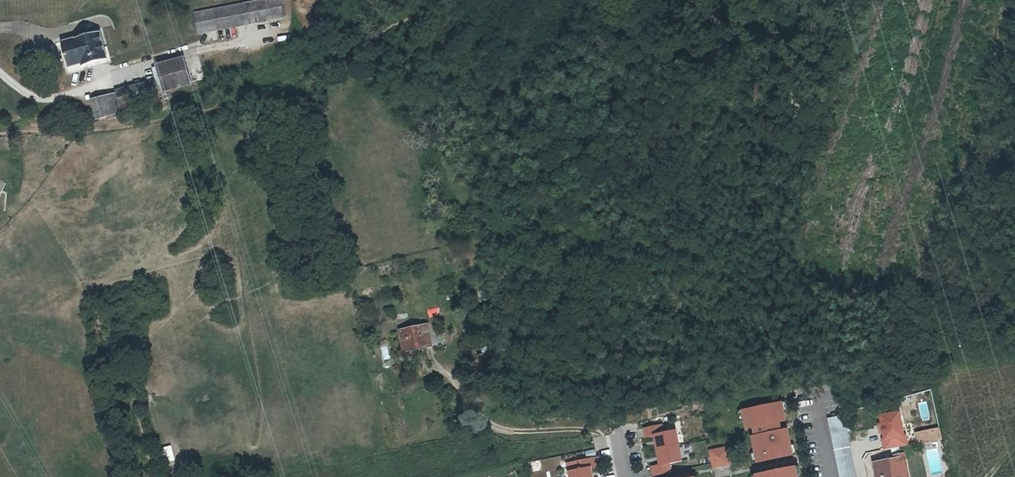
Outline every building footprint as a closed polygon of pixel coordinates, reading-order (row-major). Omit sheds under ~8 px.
[(195,12),(199,36),(286,21),(283,0),(269,0),(195,12)] [(100,32),(63,42),(70,70),(108,60),(100,32)] [(186,57),(157,65),(165,95),(194,87),(186,57)] [(155,80),(116,91),(120,108),(160,97),(155,80)] [(116,94),(91,101),(97,123),(122,116),(116,94)] [(423,343),(418,324),(390,331),(395,350),(423,343)] [(934,431),(938,430),(930,391),(928,392),(921,393),(916,395),(913,395),(922,433),(934,431)] [(757,436),(754,436),(759,461),(795,454),(789,428),(783,429),(781,421),(788,419),(784,401),(745,409),(749,429),(756,427),(757,436)] [(884,440),(881,441),(883,451),(905,447),(904,437),(902,438),(898,414),(880,417),(884,440)] [(844,416),(830,418),(841,476),(856,476),(844,416)] [(666,423),(644,427),(646,438),(655,437),(660,464),(651,465),(654,476),(673,473),(671,463),(685,460),(679,430),(668,432),(666,423)] [(922,433),(920,433),(923,444),(934,442),(934,431),(922,433)] [(917,445),(923,444),(920,433),(913,435),(917,445)] [(728,446),(707,450),(710,468),(731,465),(728,446)] [(895,459),(897,476),(912,476),(910,455),(900,456),(901,459),(895,459)] [(597,459),(579,462),(581,470),(571,473),(572,476),(592,476),(591,469),(599,468),(597,459)] [(895,459),(880,461),(882,476),(897,476),(895,459)] [(800,466),(761,474),(761,476),(802,476),(800,466)]
